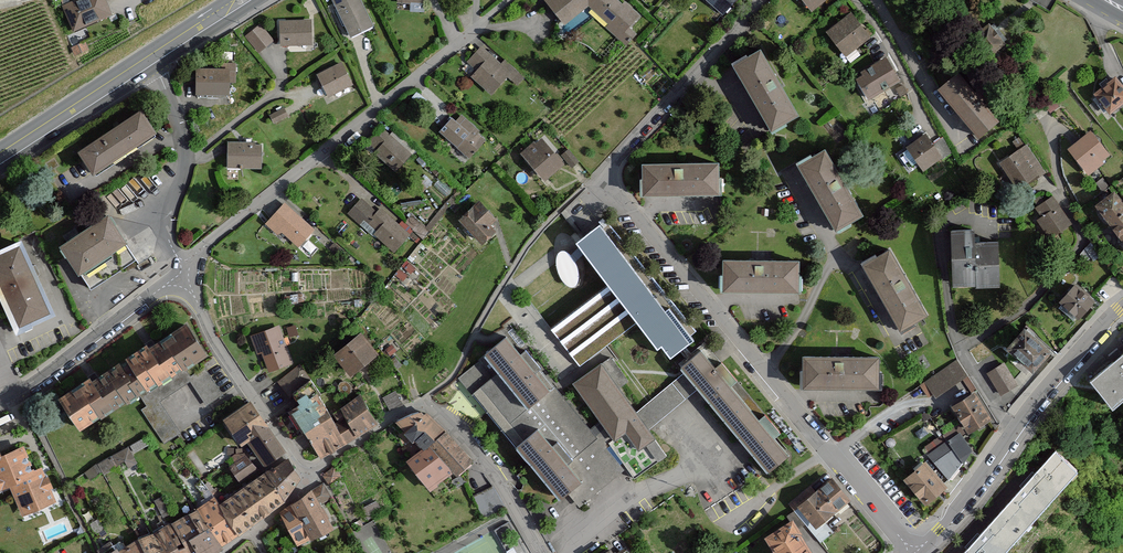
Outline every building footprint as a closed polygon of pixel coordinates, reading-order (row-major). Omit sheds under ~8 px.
[(64,7),(75,29),(109,14),(103,0),(79,0),(64,7)] [(350,39),(373,27),(360,0),(331,0),(350,39)] [(397,12),(423,12),(423,0),(397,0),(397,12)] [(559,23),(584,7),(622,45),(632,35),(622,26),(635,14),(621,1),(618,3),(615,0),(540,0),(559,23)] [(717,12),(729,0),(704,0),(717,12)] [(813,11),(826,0),(804,0),(813,11)] [(864,37),(848,15),(825,31),(840,53),(864,37)] [(972,28),(986,51),(1001,41),(987,19),(972,28)] [(310,21),(277,22),(278,44),(310,43),(310,21)] [(259,26),(246,37),(256,50),(270,39),(259,26)] [(468,74),(489,93),(504,76),(514,85),(520,78),(500,60),(496,64),(477,46),(463,60),(473,69),(468,74)] [(759,49),(732,64),(770,131),(797,115),(759,49)] [(895,82),(881,59),(852,77),(866,100),(895,82)] [(339,60),(314,73),(327,98),(352,86),(339,60)] [(229,67),(195,68),(195,94),(229,94),(229,67)] [(932,83),(973,133),(992,118),(951,68),(932,83)] [(1105,111),(1122,97),(1122,92),(1109,74),(1089,90),(1105,111)] [(284,110),(269,117),(273,125),(287,119),(284,110)] [(140,112),(79,152),(94,175),(155,135),(140,112)] [(486,141),(460,114),(441,132),(468,159),(486,141)] [(410,156),(382,128),(366,144),(395,172),(410,156)] [(1063,146),(1084,173),(1099,162),(1097,159),(1104,154),(1085,129),(1063,146)] [(937,156),(922,135),(902,149),(917,170),(937,156)] [(996,163),(1012,188),(1038,172),(1017,139),(1010,143),(1015,151),(996,163)] [(520,154),(543,181),(562,164),(542,140),(534,146),(532,144),(520,154)] [(260,144),(228,143),(227,169),(259,170),(260,144)] [(825,149),(798,164),(836,231),(864,215),(825,149)] [(561,156),(571,167),(577,162),(568,150),(561,156)] [(642,163),(642,194),(719,194),(720,163),(642,163)] [(1089,201),(1122,246),(1122,206),(1109,187),(1089,201)] [(1038,216),(1031,221),(1046,241),(1069,224),(1049,195),(1032,207),(1038,216)] [(376,214),(360,200),(348,214),(393,254),(409,236),(380,210),(376,214)] [(501,228),(480,202),(460,218),(482,244),(501,228)] [(311,230),(282,205),(267,224),(295,248),(311,230)] [(109,217),(61,247),(79,274),(81,273),(92,289),(137,260),(109,217)] [(663,345),(671,355),(691,340),(669,310),(664,314),(600,227),(576,244),(609,289),(554,329),(579,365),(637,322),(657,349),(663,345)] [(969,232),(943,234),(945,279),(970,278),(971,288),(995,286),(993,246),(970,247),(969,232)] [(0,252),(0,292),(18,330),(53,314),(20,243),(0,252)] [(889,250),(862,266),(900,332),(927,316),(889,250)] [(406,261),(401,266),(410,273),(414,268),(406,261)] [(722,261),(722,292),(799,292),(800,261),(722,261)] [(399,269),(394,274),(403,281),(407,276),(399,269)] [(1071,279),(1054,296),(1072,314),(1089,296),(1071,279)] [(999,343),(1026,366),(1044,345),(1016,322),(999,343)] [(295,326),(287,328),(290,336),(297,334),(295,326)] [(204,356),(184,327),(164,340),(184,370),(204,356)] [(278,327),(256,336),(269,371),(292,362),(278,327)] [(510,330),(460,378),(560,502),(570,493),(580,505),(620,473),(603,445),(613,437),(616,440),(625,432),(640,450),(656,440),(649,430),(637,413),(617,388),(627,379),(612,358),(574,385),(601,421),(591,429),(510,330)] [(376,355),(360,336),(336,356),(351,375),(376,355)] [(150,385),(175,369),(158,343),(133,359),(150,385)] [(392,346),(386,351),(390,355),(396,351),(392,346)] [(699,388),(767,471),(786,455),(702,353),(683,368),(686,372),(699,388)] [(1090,382),(1110,407),(1122,396),(1122,355),(1090,382)] [(801,357),(801,389),(878,389),(878,358),(801,357)] [(917,385),(925,397),(929,394),(932,398),(964,376),(953,360),(917,385)] [(982,372),(995,394),(1014,383),(1001,361),(982,372)] [(144,388),(129,363),(100,380),(115,405),(144,388)] [(278,377),(288,390),(305,377),(296,364),(278,377)] [(686,372),(637,413),(649,430),(699,388),(686,372)] [(283,407),(298,428),(327,409),(305,377),(288,390),(294,399),(283,407)] [(109,409),(90,381),(63,399),(82,427),(109,409)] [(946,402),(962,429),(986,415),(971,388),(946,402)] [(374,420),(355,391),(334,405),(354,434),(374,420)] [(395,392),(384,398),(390,409),(401,403),(395,392)] [(244,437),(259,462),(280,449),(246,394),(215,413),(234,443),(244,437)] [(354,434),(334,405),(327,409),(298,428),(316,456),(354,434)] [(432,492),(470,462),(424,406),(401,424),(424,452),(409,464),(432,492)] [(973,452),(953,427),(926,448),(946,473),(973,452)] [(126,446),(98,462),(103,471),(124,460),(127,466),(135,462),(126,446)] [(36,473),(25,448),(1,459),(0,456),(0,490),(36,473)] [(1055,450),(964,552),(1000,552),(1076,468),(1055,450)] [(226,465),(239,480),(256,466),(243,451),(226,465)] [(258,469),(280,496),(296,472),(282,453),(263,465),(258,469)] [(898,474),(918,501),(940,482),(920,458),(898,474)] [(334,467),(322,474),(327,482),(328,485),(341,477),(334,467)] [(258,469),(217,504),(238,537),(280,496),(258,469)] [(785,502),(818,542),(832,531),(822,519),(848,498),(828,473),(796,499),(793,496),(785,502)] [(52,499),(42,476),(13,488),(23,511),(52,499)] [(323,483),(310,491),(319,506),(332,499),(325,486),(323,483)] [(483,513),(504,503),(495,485),(474,495),(483,513)] [(297,502),(293,505),(310,539),(332,529),(319,506),(310,491),(297,502)] [(217,504),(214,500),(198,510),(221,548),(238,537),(217,504)] [(357,510),(363,522),(380,513),(374,501),(357,510)] [(310,539),(293,505),(290,507),(280,513),(284,520),(286,526),(296,545),(310,539)] [(198,510),(167,527),(180,552),(212,552),(221,548),(198,510)] [(771,552),(810,552),(786,513),(757,530),(771,552)] [(873,538),(856,517),(847,525),(864,545),(873,538)] [(167,527),(151,534),(162,552),(180,552),(167,527)] [(151,534),(139,540),(147,552),(162,552),(151,534)] [(139,540),(115,552),(116,552),(147,552),(139,540)] [(607,552),(630,552),(622,542),(607,552)]
